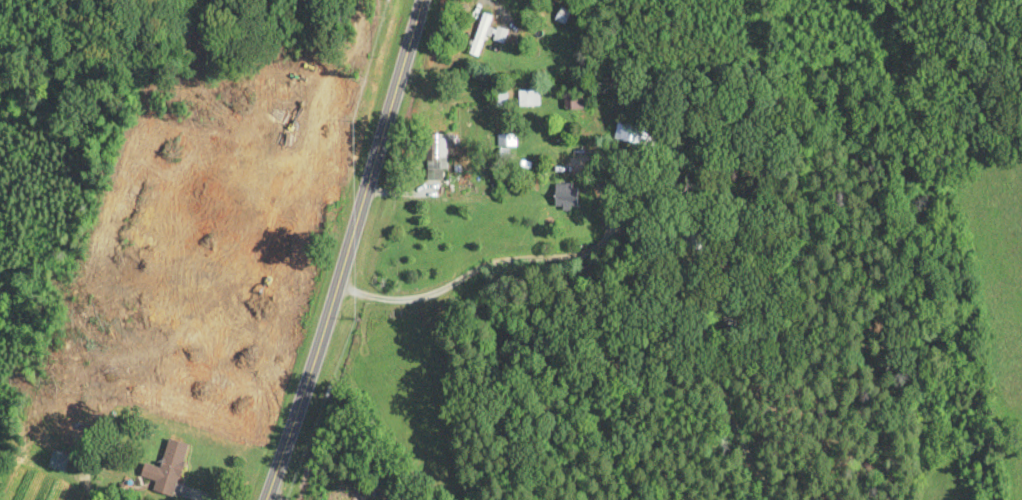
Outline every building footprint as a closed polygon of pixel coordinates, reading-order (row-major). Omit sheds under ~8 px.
[(571,13),(562,8),(556,20),(564,24),(571,13)] [(493,16),(483,13),(470,55),(479,58),(493,16)] [(507,32),(499,28),(494,39),(503,43),(507,32)] [(564,111),(576,111),(576,94),(564,94),(564,111)] [(656,130),(616,127),(615,143),(655,146),(656,130)] [(428,135),(428,172),(449,172),(449,135),(428,135)] [(556,184),(556,210),(578,210),(578,184),(556,184)] [(701,232),(686,232),(686,250),(701,250),(701,232)] [(162,469),(154,467),(151,478),(157,479),(153,492),(175,498),(189,445),(169,439),(162,469)]
